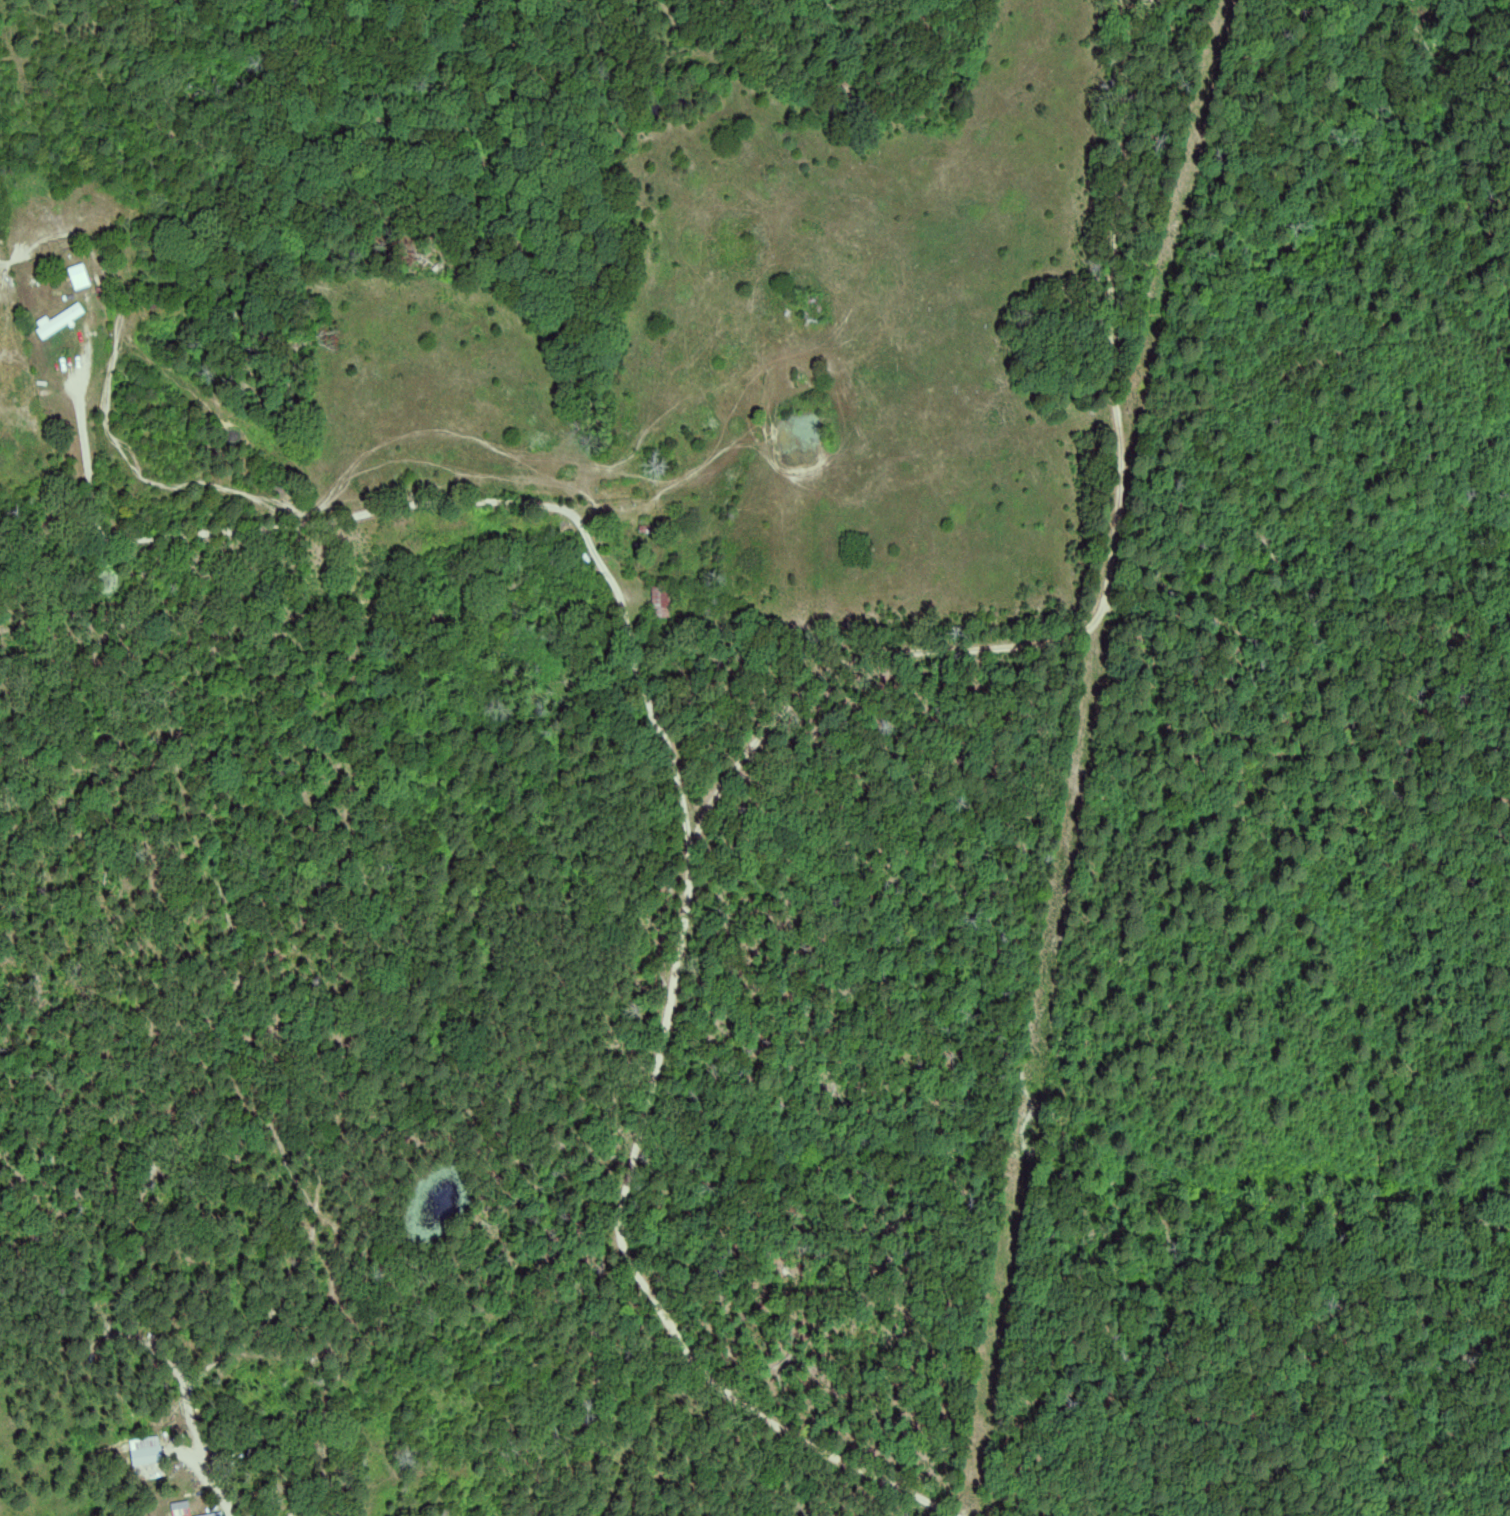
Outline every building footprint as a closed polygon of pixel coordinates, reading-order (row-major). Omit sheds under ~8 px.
[(92,286),(86,263),(71,267),(76,289),(92,286)] [(51,319),(49,316),(37,322),(46,339),(77,322),(75,320),(88,313),(82,302),(51,319)]
